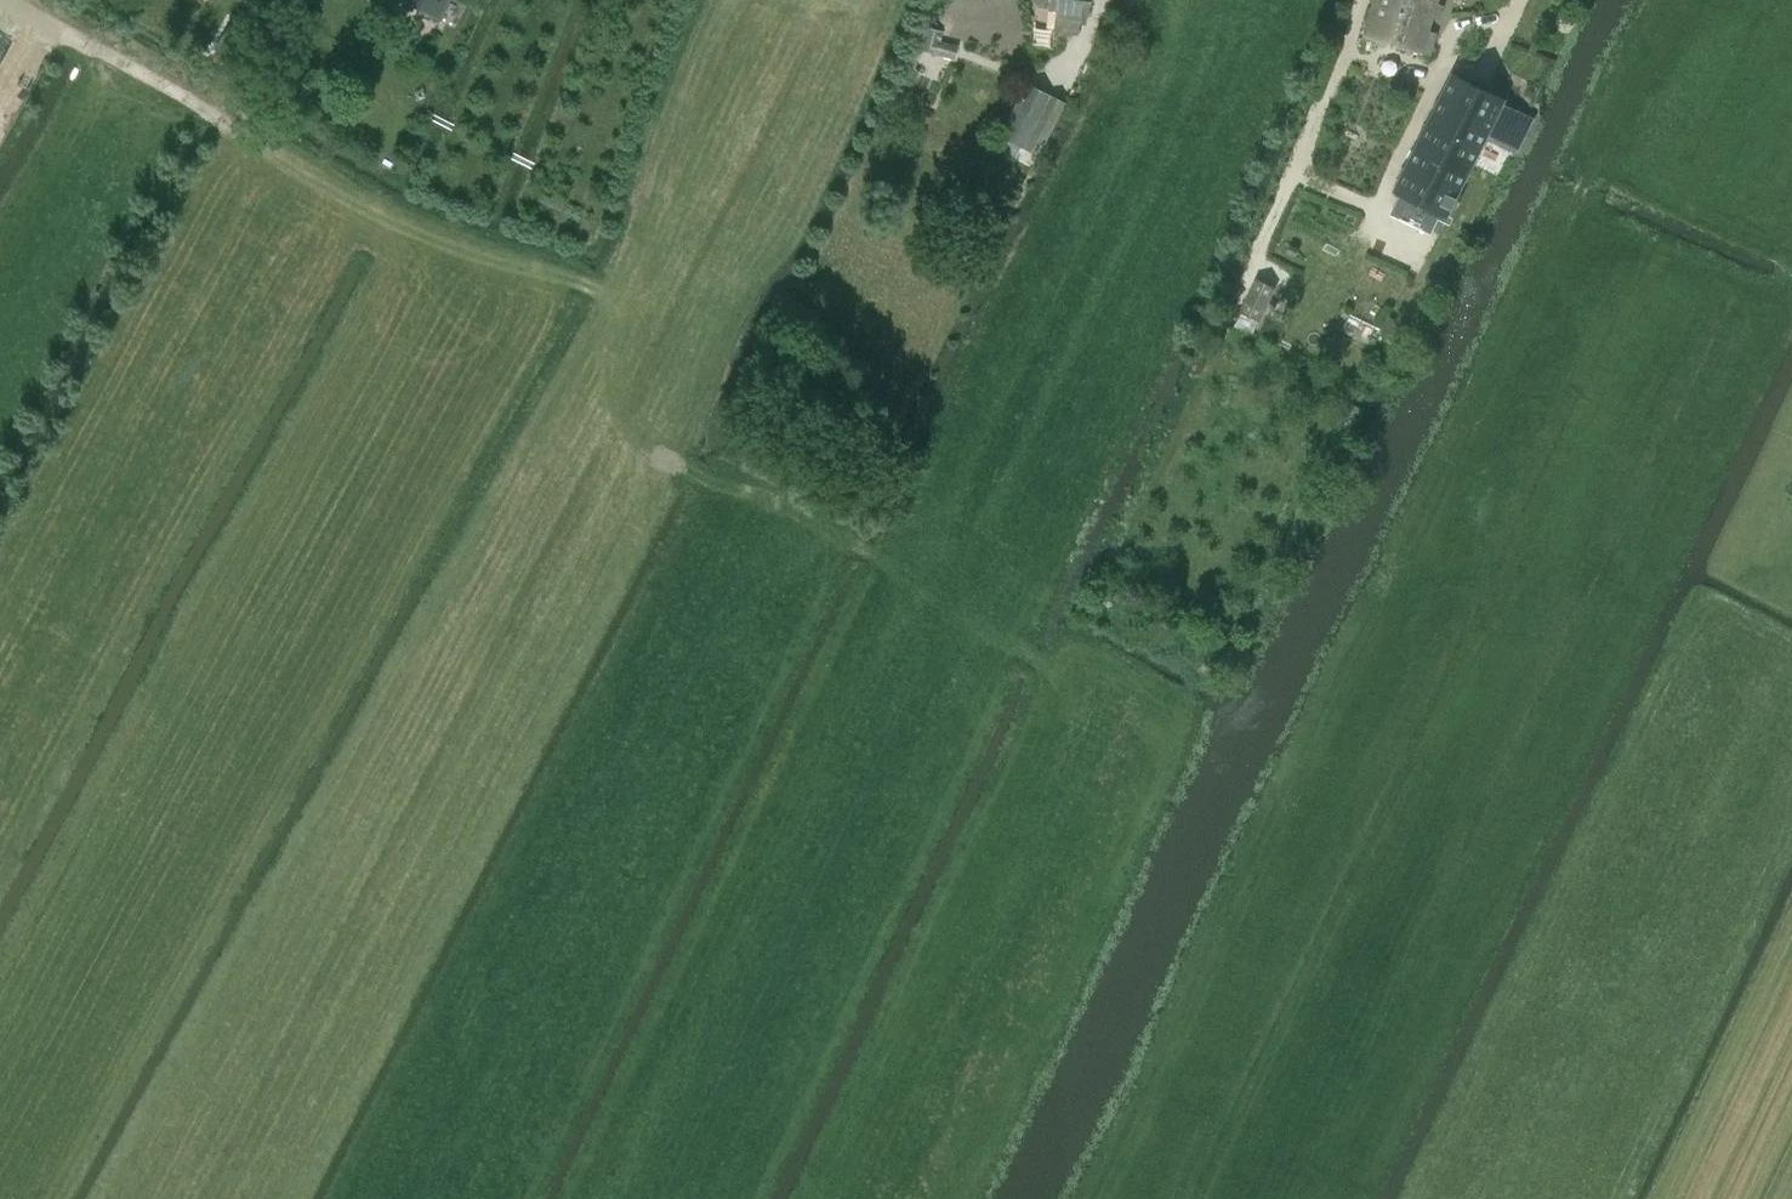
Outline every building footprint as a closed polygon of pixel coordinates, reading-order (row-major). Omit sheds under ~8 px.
[(447,0),(402,0),(437,18),(447,0)] [(1031,6),(1048,8),(1047,9),(1054,10),(1052,31),(1076,34),(1079,13),(1085,14),(1087,0),(1032,0),(1031,6)] [(1437,0),(1375,0),(1365,35),(1422,51),(1437,0)] [(23,93),(47,49),(0,24),(0,138),(23,93)] [(926,27),(919,50),(954,60),(958,47),(940,42),(943,32),(926,27)] [(1486,139),(1514,153),(1515,154),(1533,117),(1503,102),(1505,99),(1452,73),(1395,189),(1448,215),(1486,139)] [(1008,119),(1000,134),(1023,146),(1048,96),(1025,84),(1008,119)] [(1256,278),(1240,311),(1261,321),(1267,310),(1272,312),(1276,304),(1271,302),(1277,288),(1256,278)] [(1356,427),(1363,408),(1353,404),(1346,423),(1356,427)]
